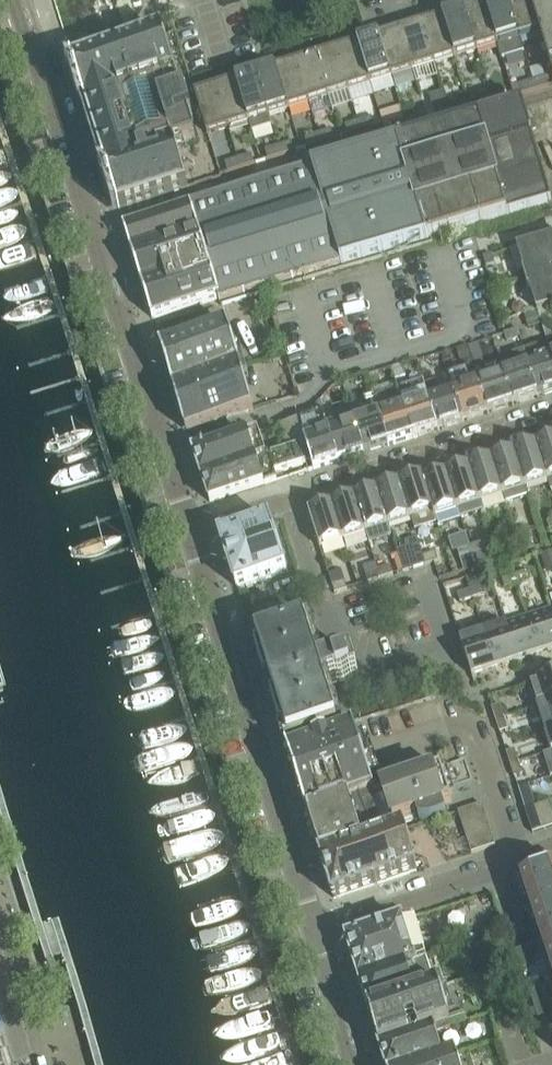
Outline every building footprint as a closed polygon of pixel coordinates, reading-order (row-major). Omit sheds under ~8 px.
[(499,46),(520,39),(508,0),(499,0),(496,1),(497,2),(486,5),(499,46)] [(540,33),(541,33),(531,0),(508,0),(520,39),(540,33)] [(541,33),(540,33),(541,37),(551,34),(551,0),(531,0),(541,33)] [(464,11),(477,52),(499,46),(486,5),(475,8),(474,7),(464,11)] [(443,18),(456,59),(477,52),(464,11),(454,14),(454,15),(443,18)] [(422,24),(434,66),(456,59),(443,18),(432,22),(432,21),(422,24)] [(401,31),(413,72),(434,66),(422,24),(411,27),(412,28),(401,31)] [(379,37),(392,79),(413,72),(401,31),(389,35),(389,34),(379,37)] [(551,71),(551,34),(541,37),(551,71)] [(183,98),(164,37),(73,65),(87,108),(88,107),(107,169),(106,169),(119,211),(187,189),(175,148),(196,142),(190,122),(195,120),(188,97),(183,98)] [(358,45),(371,85),(392,79),(379,37),(368,40),(369,41),(358,45)] [(336,50),(349,92),(371,85),(358,45),(347,48),(346,47),(336,50)] [(316,57),(329,98),(349,92),(336,50),(326,53),(326,54),(316,57)] [(296,63),(309,104),(329,98),(316,57),(307,60),(306,60),(296,63)] [(276,70),(289,111),(309,104),(296,63),(286,66),(286,67),(276,70)] [(256,75),(269,117),(289,111),(276,70),(266,73),(266,72),(256,75)] [(236,82),(249,123),(269,117),(256,75),(246,78),(246,79),(236,82)] [(547,79),(533,83),(536,92),(549,88),(547,79)] [(216,88),(229,129),(249,123),(236,82),(227,85),(226,84),(216,88)] [(523,96),(536,92),(533,83),(520,87),(523,96)] [(195,95),(208,136),(229,129),(216,88),(205,91),(206,92),(195,95)] [(491,96),(494,105),(507,101),(504,92),(491,96)] [(480,109),(494,105),(491,96),(477,100),(480,109)] [(461,105),(448,109),(451,118),(464,114),(461,105)] [(551,203),(525,109),(401,147),(430,239),(551,203)] [(438,123),(451,118),(448,109),(435,113),(438,123)] [(419,118),(405,122),(408,132),(421,128),(419,118)] [(372,119),(359,123),(361,132),(375,128),(372,119)] [(408,132),(405,122),(392,127),(395,136),(408,132)] [(348,136),(361,132),(359,123),(346,127),(348,136)] [(332,131),(319,135),(321,145),(335,141),(332,131)] [(308,149),(321,145),(319,135),(305,140),(308,149)] [(292,144),(278,148),(281,157),(294,153),(292,144)] [(401,147),(314,172),(343,265),(430,239),(401,147)] [(268,161),(281,157),(278,148),(265,152),(268,161)] [(251,156),(238,160),(241,170),(254,166),(251,156)] [(228,174),(241,170),(238,160),(225,164),(228,174)] [(206,253),(220,299),(221,301),(343,265),(314,172),(192,207),(206,253)] [(192,207),(142,222),(124,228),(139,274),(206,253),(192,207)] [(551,273),(551,238),(521,248),(528,271),(523,272),(526,281),(551,273)] [(206,253),(139,274),(153,320),(220,299),(206,253)] [(526,281),(528,290),(534,288),(541,311),(551,308),(551,273),(526,281)] [(161,349),(175,391),(242,370),(229,327),(161,349)] [(528,364),(530,369),(539,398),(551,394),(551,357),(528,364)] [(539,398),(530,369),(528,364),(511,369),(513,374),(505,377),(514,406),(539,398)] [(255,411),(242,370),(175,391),(188,432),(255,411)] [(490,414),(480,385),(476,370),(450,378),(455,393),(464,422),(490,414)] [(514,406),(505,377),(503,372),(486,378),(487,383),(480,385),(490,414),(514,406)] [(439,430),(430,401),(424,384),(399,392),(405,409),(414,438),(439,430)] [(414,438),(405,409),(399,392),(375,399),(381,417),(390,446),(414,438)] [(464,422),(455,393),(430,401),(439,430),(464,422)] [(390,446),(381,417),(375,399),(365,403),(368,410),(361,416),(363,423),(356,425),(365,454),(390,446)] [(299,422),(314,470),(340,462),(330,433),(324,413),(299,422)] [(365,454),(356,425),(330,433),(340,462),(365,454)] [(203,479),(258,462),(267,459),(259,433),(195,454),(203,479)] [(538,447),(549,482),(551,491),(551,442),(538,447)] [(515,454),(526,489),(549,482),(538,447),(515,454)] [(302,448),(267,459),(258,462),(203,479),(211,503),(276,482),(274,475),(308,464),(302,448)] [(503,497),(506,505),(529,498),(526,489),(515,454),(492,461),(503,497)] [(469,469),(480,504),(482,504),(485,513),(505,507),(502,497),(503,497),(492,461),(469,469)] [(483,513),(480,504),(469,469),(447,476),(458,511),(461,520),(483,513)] [(447,476),(426,482),(425,483),(435,513),(434,513),(435,518),(436,518),(440,528),(461,522),(457,511),(458,511),(447,476)] [(424,477),(400,485),(411,520),(415,531),(437,524),(435,518),(434,513),(435,513),(425,483),(426,482),(424,477)] [(378,492),(389,528),(411,520),(400,485),(378,492)] [(366,535),(389,528),(378,492),(355,499),(366,535)] [(333,506),(344,542),(366,535),(355,499),(333,506)] [(320,549),(344,542),(333,506),(309,514),(320,549)] [(287,574),(271,523),(221,538),(237,589),(287,574)] [(422,539),(398,547),(406,570),(430,562),(422,539)] [(543,553),(548,572),(551,570),(551,550),(543,553)] [(478,578),(457,585),(463,602),(483,595),(478,578)] [(528,619),(540,655),(551,651),(551,611),(528,619)] [(506,626),(517,662),(540,655),(528,619),(506,626)] [(506,626),(483,633),(495,670),(517,662),(506,626)] [(320,670),(307,628),(306,627),(252,644),(254,652),(258,654),(267,685),(266,688),(270,702),(273,704),(283,735),(281,738),(284,746),(286,745),(286,746),(339,730),(325,686),(338,683),(340,683),(359,677),(353,657),(334,663),(331,660),(324,667),(325,668),(320,670)] [(472,677),(495,670),(483,633),(461,641),(472,677)] [(537,708),(551,703),(551,677),(529,685),(537,708)] [(545,731),(551,729),(551,703),(537,708),(545,731)] [(374,793),(355,732),(297,751),(289,753),(308,814),(374,793)] [(474,786),(467,764),(382,792),(393,822),(417,814),(420,822),(423,822),(427,822),(430,822),(434,821),(437,820),(441,819),(444,817),(447,816),(444,806),(452,803),(449,794),(474,786)] [(380,826),(371,796),(375,794),(374,793),(308,814),(319,851),(328,848),(373,833),(380,826)] [(458,813),(463,827),(487,819),(482,805),(458,813)] [(534,830),(551,826),(551,805),(530,809),(534,830)] [(463,827),(467,841),(491,833),(487,819),(463,827)] [(335,900),(418,873),(405,831),(321,858),(335,900)] [(491,833),(467,841),(472,855),(496,847),(491,833)] [(528,881),(551,954),(551,873),(528,881)] [(347,940),(360,982),(428,960),(414,918),(347,940)] [(516,952),(522,970),(535,965),(529,948),(516,952)] [(360,982),(368,1010),(437,988),(428,960),(360,982)] [(380,1049),(442,1029),(460,1023),(467,1021),(464,1009),(449,1013),(441,987),(437,988),(368,1010),(380,1049)] [(538,990),(529,993),(538,1019),(547,1016),(538,990)] [(385,1064),(426,1064),(444,1059),(456,1056),(448,1033),(437,1037),(436,1035),(444,1033),(442,1029),(380,1049),(385,1064)] [(444,1059),(426,1064),(459,1064),(456,1056),(444,1059)]
